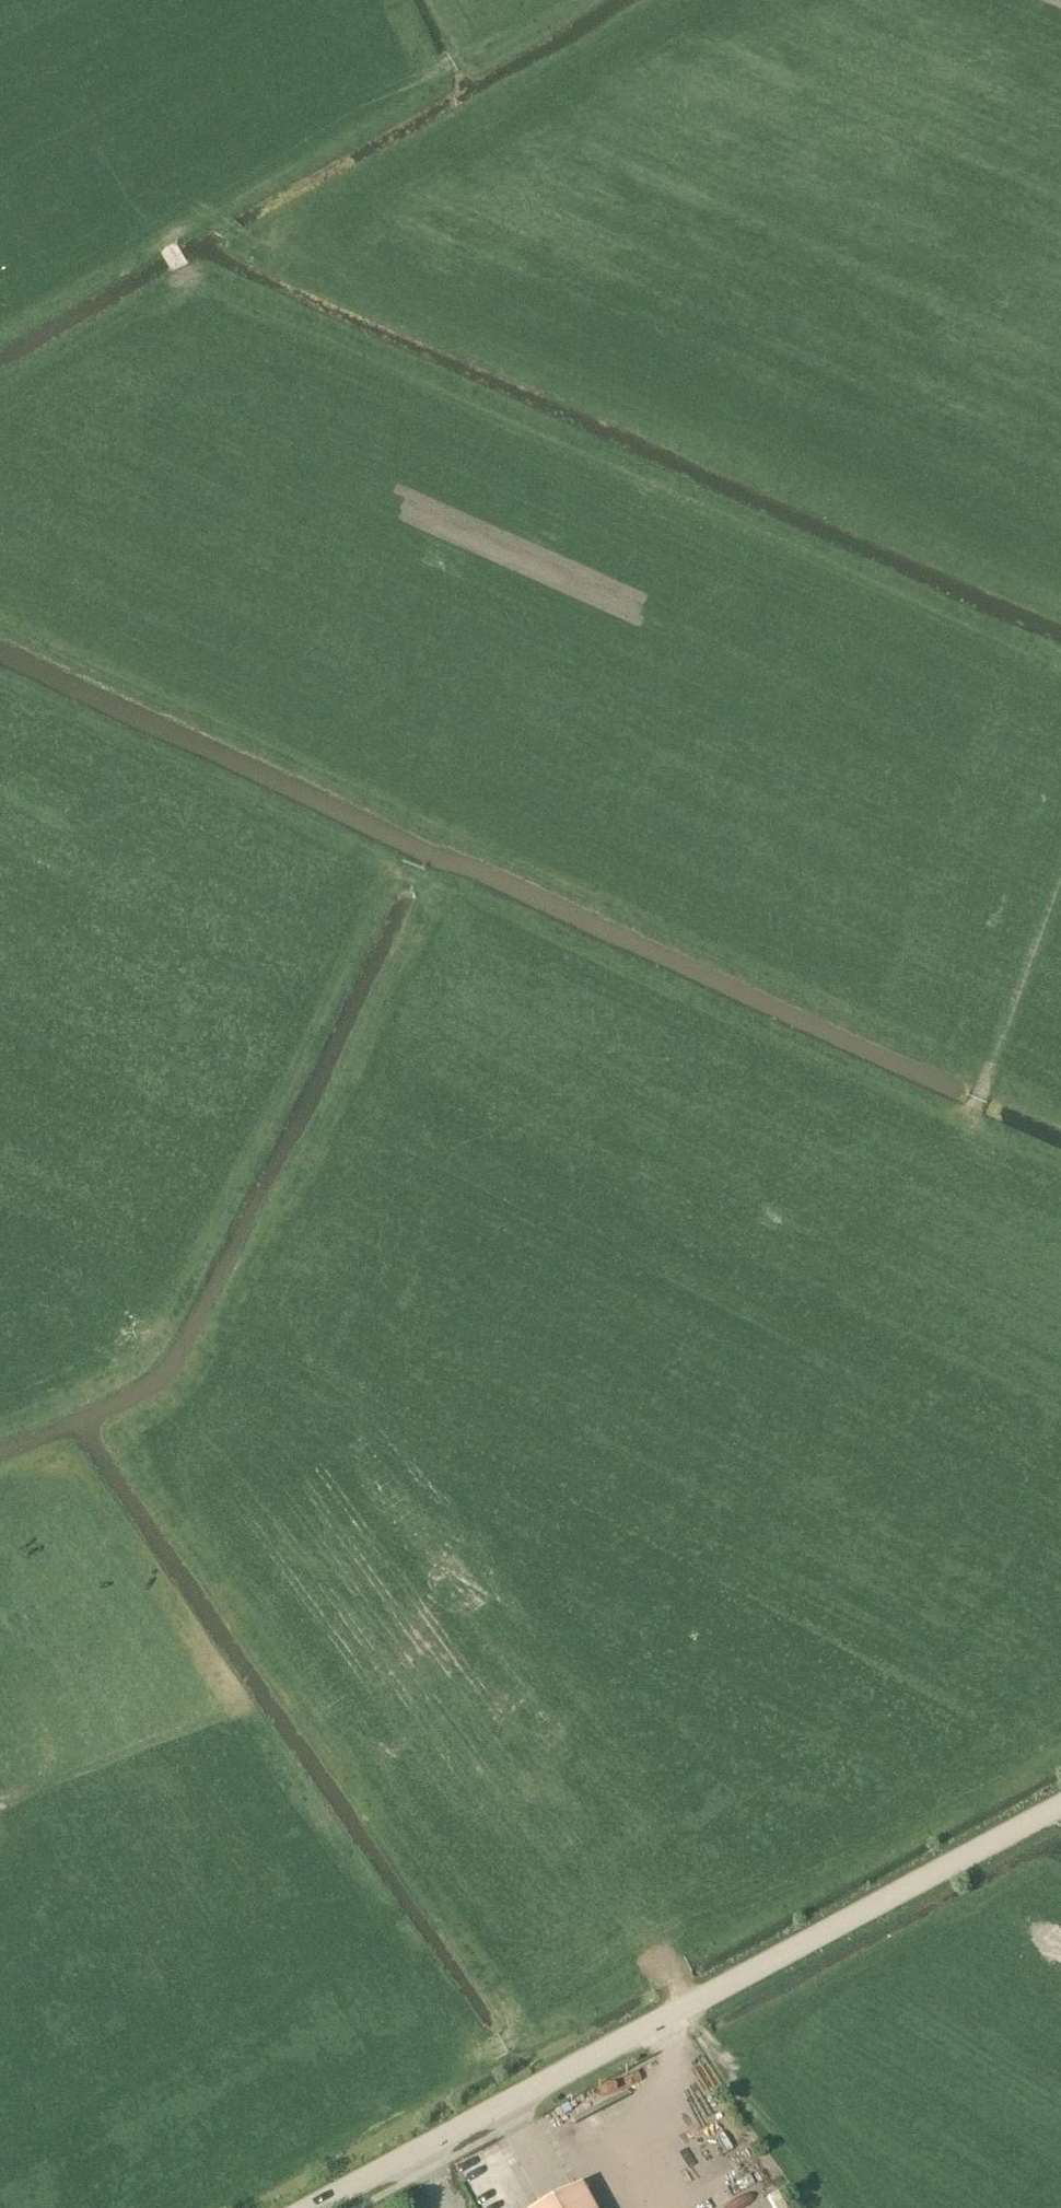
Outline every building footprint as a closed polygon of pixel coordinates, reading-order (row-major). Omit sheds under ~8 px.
[(541,2207),(593,2207),(581,2186),(541,2207)]
